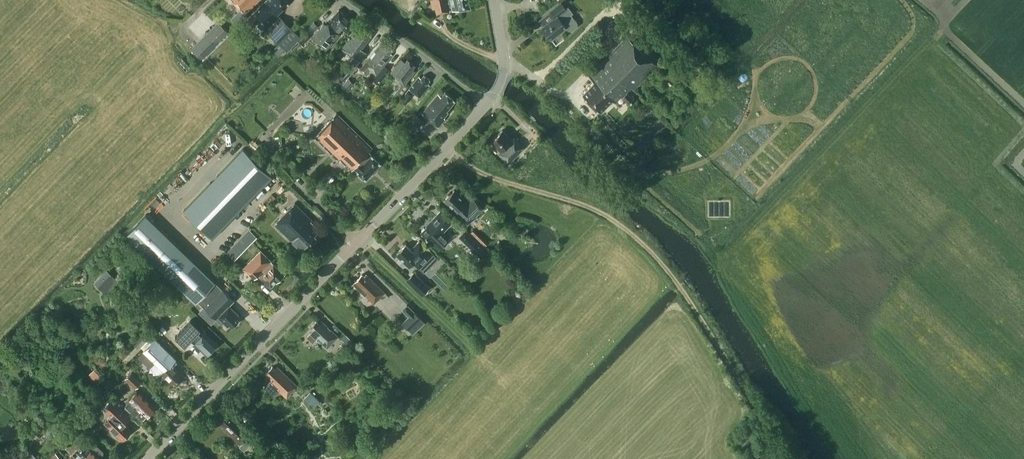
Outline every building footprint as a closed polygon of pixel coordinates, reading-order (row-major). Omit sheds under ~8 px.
[(245,13),(258,0),(233,0),(245,13)] [(251,16),(271,35),(272,35),(286,49),(288,51),(301,37),(299,35),(285,21),(277,13),(288,3),(285,0),(267,0),(251,16)] [(437,13),(448,11),(447,7),(451,6),(452,10),(458,9),(459,9),(470,7),(469,0),(434,0),(437,13)] [(564,8),(559,3),(548,12),(553,18),(542,27),(551,39),(566,27),(568,29),(572,30),(577,25),(577,21),(570,14),(572,12),(566,6),(564,8)] [(342,27),(347,31),(354,23),(339,9),(329,20),(332,23),(330,25),(328,24),(324,24),(319,29),(318,29),(311,37),(325,50),(340,34),(338,33),(342,27)] [(230,33),(218,21),(190,49),(202,61),(230,33)] [(314,21),(304,31),(309,36),(319,26),(314,21)] [(366,52),(361,48),(371,35),(359,25),(357,25),(350,34),(352,35),(342,49),(352,57),(350,60),(354,63),(356,65),(366,52)] [(633,98),(629,95),(628,94),(657,65),(627,36),(588,76),(594,81),(582,93),(600,111),(612,99),(615,102),(620,96),(628,103),(633,98)] [(392,49),(385,43),(382,46),(380,44),(360,69),(365,74),(369,69),(376,74),(392,54),(390,52),(392,49)] [(190,68),(182,58),(177,63),(185,72),(190,68)] [(404,84),(415,70),(412,68),(415,65),(407,59),(404,64),(401,62),(391,74),(404,84)] [(354,63),(348,70),(352,73),(358,66),(356,65),(354,63)] [(391,70),(385,65),(373,79),(379,84),(391,70)] [(347,69),(341,74),(346,79),(352,73),(348,70),(347,69)] [(430,85),(427,83),(430,79),(424,75),(421,78),(419,76),(409,89),(420,97),(430,85)] [(406,82),(394,96),(398,99),(410,85),(406,82)] [(412,96),(406,92),(400,100),(406,104),(412,96)] [(455,100),(445,92),(441,96),(438,94),(422,113),(438,126),(445,118),(444,117),(448,111),(447,110),(455,100)] [(425,120),(415,112),(407,122),(416,130),(425,120)] [(354,167),(366,179),(381,163),(369,151),(372,148),(336,113),(314,136),(340,161),(341,159),(352,170),(354,167)] [(514,137),(511,139),(502,130),(491,141),(500,150),(498,153),(508,162),(524,147),(514,137)] [(259,145),(254,141),(250,146),(254,150),(259,145)] [(271,176),(243,148),(183,210),(212,237),(271,176)] [(456,213),(467,224),(483,207),(472,196),(467,202),(454,190),(444,200),(457,212),(456,213)] [(295,202),(274,223),(292,241),(293,240),(301,248),(307,243),(308,244),(313,244),(315,241),(315,236),(315,235),(320,230),(311,221),(312,220),(295,202)] [(421,232),(431,242),(439,249),(448,240),(441,233),(452,222),(440,210),(429,222),(430,223),(421,232)] [(222,288),(222,289),(223,289),(146,214),(126,234),(195,302),(197,300),(204,307),(205,307),(222,288)] [(467,229),(459,237),(468,245),(475,237),(467,229)] [(249,230),(226,252),(234,260),(256,237),(249,230)] [(477,238),(485,246),(490,241),(482,233),(477,238)] [(419,268),(433,253),(419,240),(411,249),(406,244),(396,253),(409,265),(412,262),(419,268)] [(284,273),(271,260),(261,250),(243,268),(253,278),(258,274),(270,286),(276,280),(276,281),(284,273)] [(107,268),(95,280),(106,291),(118,279),(107,268)] [(429,287),(414,272),(407,280),(422,294),(429,287)] [(353,283),(374,303),(385,292),(366,274),(364,276),(362,274),(355,281),(353,283)] [(239,315),(229,305),(234,300),(222,288),(205,307),(216,318),(222,324),(224,322),(228,325),(230,323),(232,325),(233,324),(235,324),(238,322),(237,320),(239,318),(237,317),(239,315)] [(161,321),(147,307),(141,314),(155,328),(161,321)] [(401,323),(408,331),(421,319),(413,311),(401,323)] [(136,319),(132,322),(138,328),(142,325),(136,319)] [(310,331),(306,336),(313,342),(317,338),(327,347),(338,336),(321,320),(319,323),(317,321),(310,327),(312,329),(310,331)] [(216,343),(202,330),(193,321),(179,335),(188,344),(192,340),(206,353),(216,343)] [(133,345),(141,337),(136,333),(129,341),(133,345)] [(142,337),(122,357),(127,362),(147,342),(142,337)] [(351,340),(348,337),(341,344),(344,348),(351,340)] [(174,381),(177,383),(184,376),(171,363),(176,358),(155,338),(143,350),(155,361),(151,365),(160,374),(161,372),(172,383),(174,381)] [(90,373),(99,383),(106,375),(97,366),(90,373)] [(297,386),(277,366),(275,369),(272,366),(266,373),(268,375),(266,378),(269,381),(264,386),(273,395),(279,389),(287,397),(297,386)] [(142,381),(131,371),(125,378),(135,388),(142,381)] [(130,400),(125,405),(136,414),(140,419),(142,419),(145,416),(145,414),(147,414),(155,406),(144,395),(144,396),(140,392),(138,391),(138,390),(130,398),(130,400)] [(304,397),(313,407),(319,401),(310,392),(304,397)] [(112,400),(106,406),(104,408),(111,415),(104,422),(119,437),(120,436),(123,439),(131,431),(128,428),(129,427),(120,418),(125,412),(112,400)] [(91,414),(82,406),(73,415),(82,423),(91,414)] [(241,445),(242,443),(246,446),(248,444),(250,445),(256,439),(251,434),(231,414),(229,416),(226,414),(220,420),(222,423),(220,425),(241,445)] [(51,432),(58,440),(64,435),(56,427),(51,432)] [(354,434),(351,430),(346,433),(350,438),(354,434)] [(84,442),(75,451),(82,458),(83,458),(101,458),(99,456),(102,453),(102,451),(97,445),(95,445),(91,449),(84,442)] [(281,455),(272,447),(266,453),(268,455),(264,458),(278,458),(281,455)]
